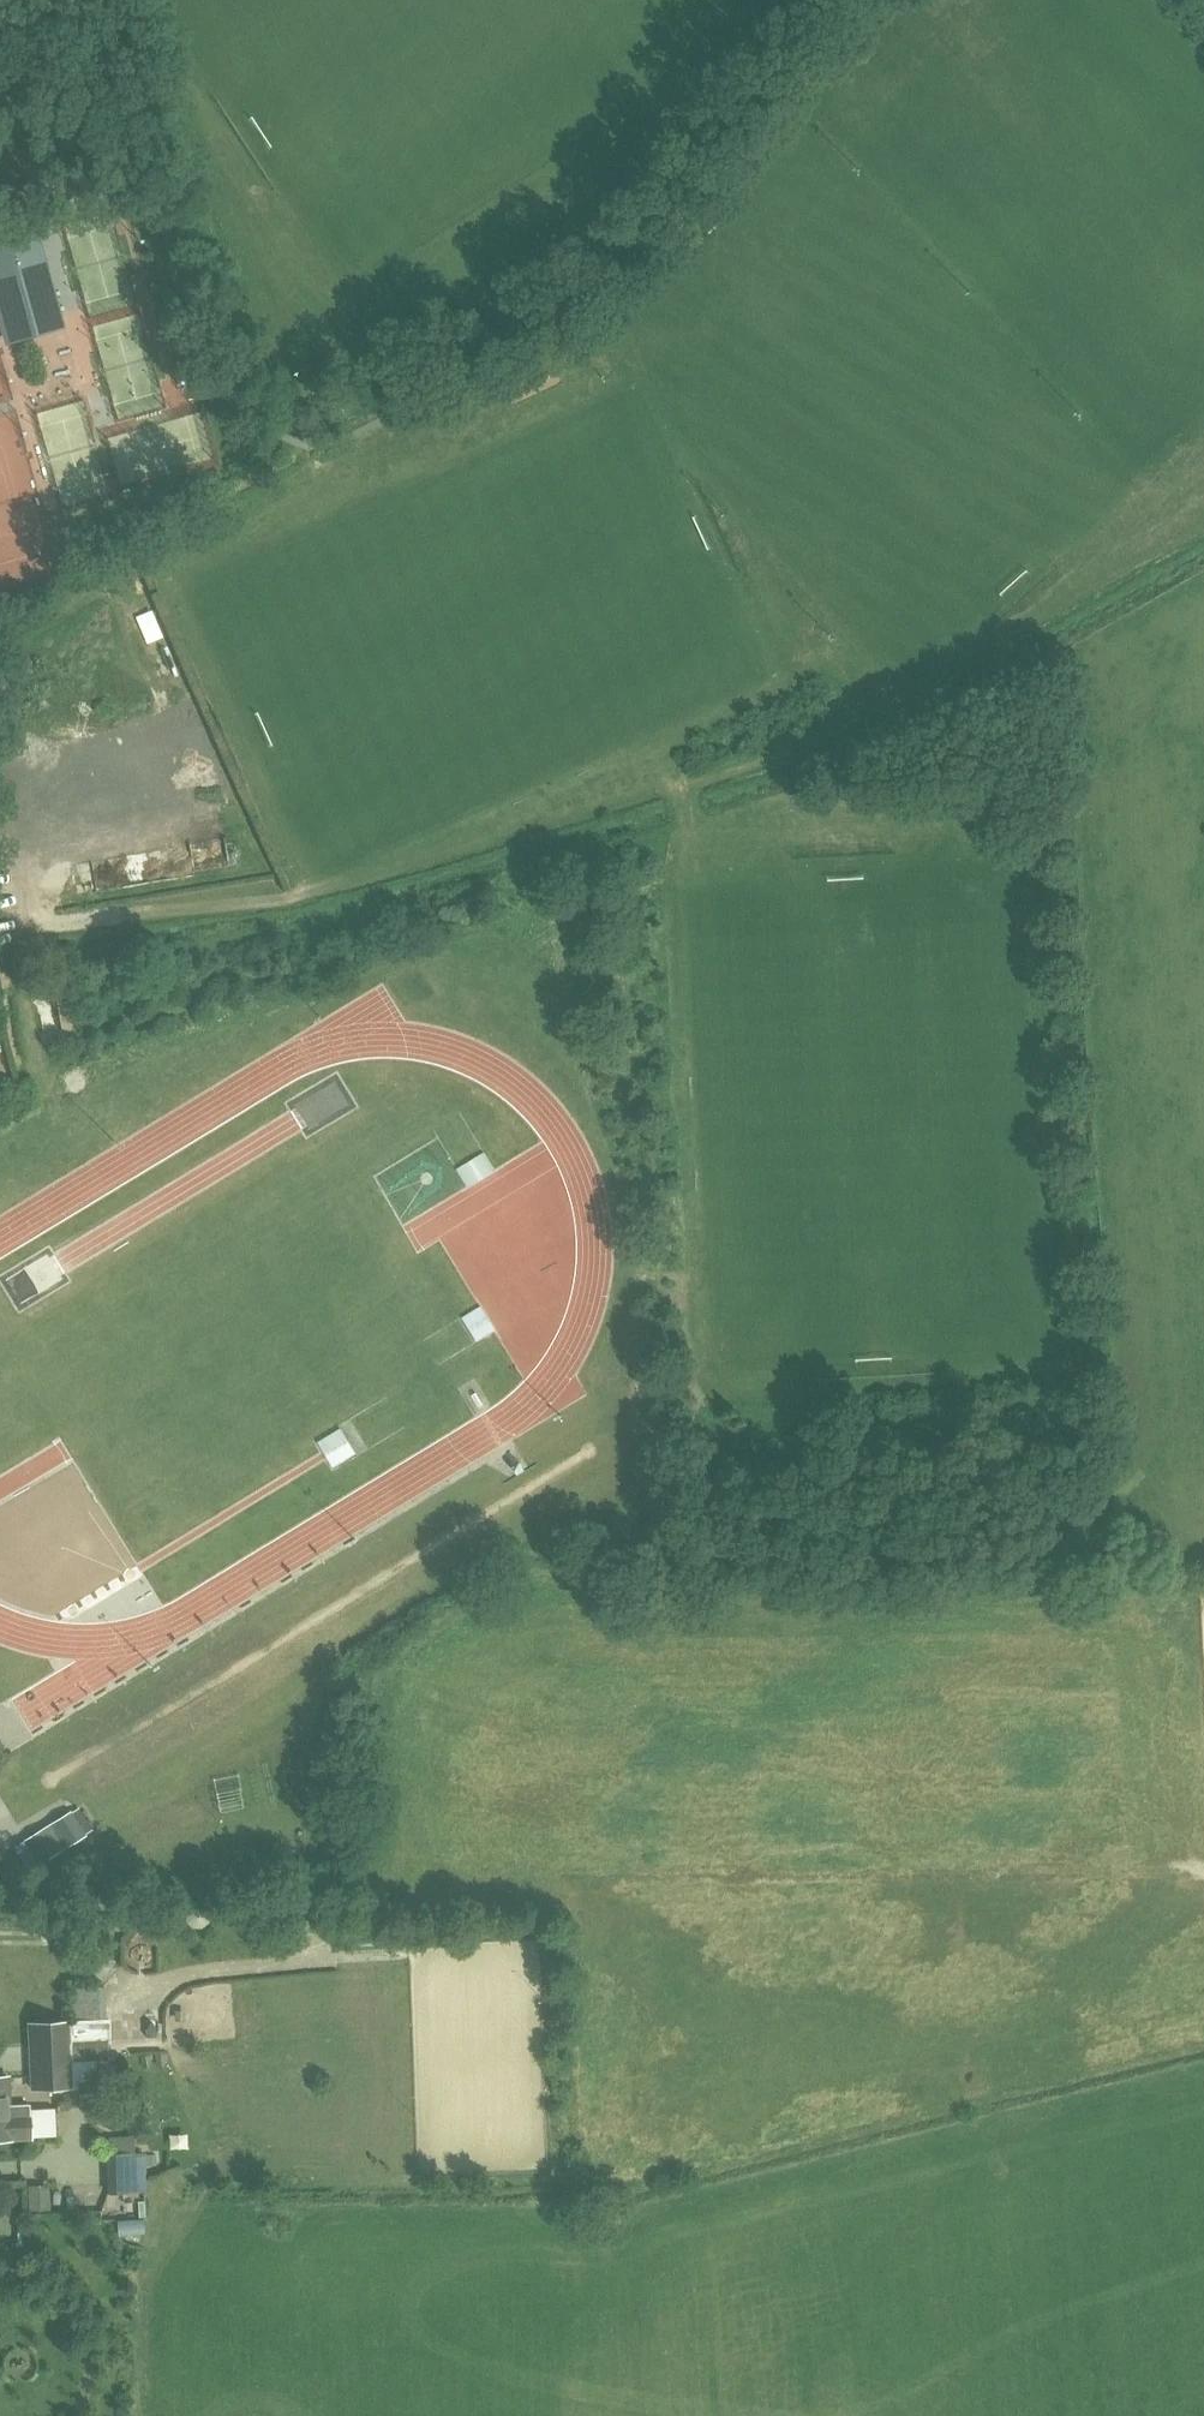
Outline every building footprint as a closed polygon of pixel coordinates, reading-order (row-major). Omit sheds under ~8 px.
[(8,330),(55,317),(29,224),(10,230),(6,218),(0,220),(0,301),(8,330)] [(467,1169),(479,1190),(506,1175),(494,1154),(467,1169)] [(29,1282),(65,1264),(59,1252),(23,1270),(29,1282)] [(473,1317),(489,1343),(508,1332),(491,1305),(473,1317)] [(338,1469),(362,1456),(348,1430),(323,1444),(338,1469)] [(90,1840),(75,1814),(54,1826),(69,1852),(90,1840)] [(57,1852),(43,1829),(27,1839),(41,1862),(57,1852)] [(113,1909),(98,1909),(97,1923),(112,1923),(113,1909)] [(551,1935),(540,1935),(539,1960),(550,1960),(551,1935)] [(114,1989),(98,1989),(99,2005),(114,2004),(114,1989)] [(109,2020),(67,2022),(29,2024),(32,2089),(112,2085),(109,2020)] [(9,2109),(7,2077),(0,2078),(0,2140),(10,2140),(10,2139),(31,2138),(31,2136),(49,2135),(48,2109),(29,2110),(29,2104),(16,2105),(13,2109),(9,2109)] [(107,2154),(109,2193),(133,2192),(131,2153),(107,2154)]
